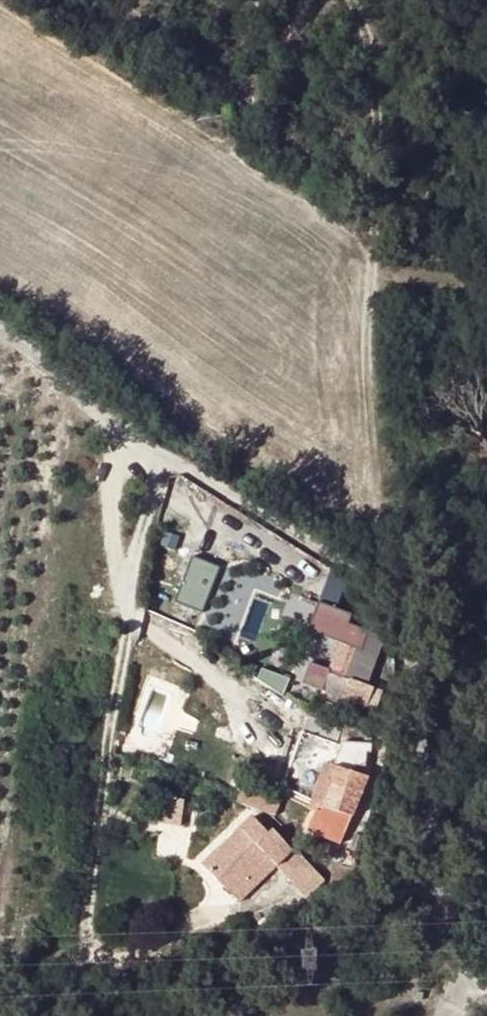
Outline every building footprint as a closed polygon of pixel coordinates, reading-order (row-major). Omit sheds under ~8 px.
[(180,541),(162,537),(148,607),(161,608),(164,582),(172,583),(180,541)] [(192,558),(185,579),(210,587),(217,566),(192,558)] [(172,604),(199,611),(203,593),(176,586),(172,604)] [(365,629),(325,614),(318,632),(341,641),(330,671),(323,689),(368,707),(376,686),(366,682),(377,655),(370,652),(375,638),(363,634),(365,629)] [(314,686),(323,689),(330,671),(321,667),(314,686)] [(376,686),(368,707),(377,710),(385,689),(376,686)] [(344,843),(372,757),(340,746),(334,765),(332,764),(341,736),(309,726),(286,795),(318,805),(325,808),(322,816),(315,813),(309,831),(344,843)] [(129,728),(121,727),(119,738),(127,739),(129,728)] [(117,749),(116,757),(131,759),(132,750),(117,749)] [(182,822),(183,799),(164,798),(164,822),(182,822)] [(283,804),(265,798),(261,809),(270,812),(279,816),(283,804)] [(325,808),(318,805),(315,813),(322,816),(325,808)] [(276,868),(306,896),(324,880),(272,828),(269,831),(253,814),(238,828),(248,840),(232,855),(221,844),(201,862),(239,901),(276,868)] [(232,855),(248,840),(238,828),(221,844),(232,855)] [(237,927),(243,939),(250,935),(244,923),(237,927)] [(206,937),(209,946),(220,943),(217,934),(206,937)] [(159,966),(145,973),(150,980),(163,975),(159,966)]
